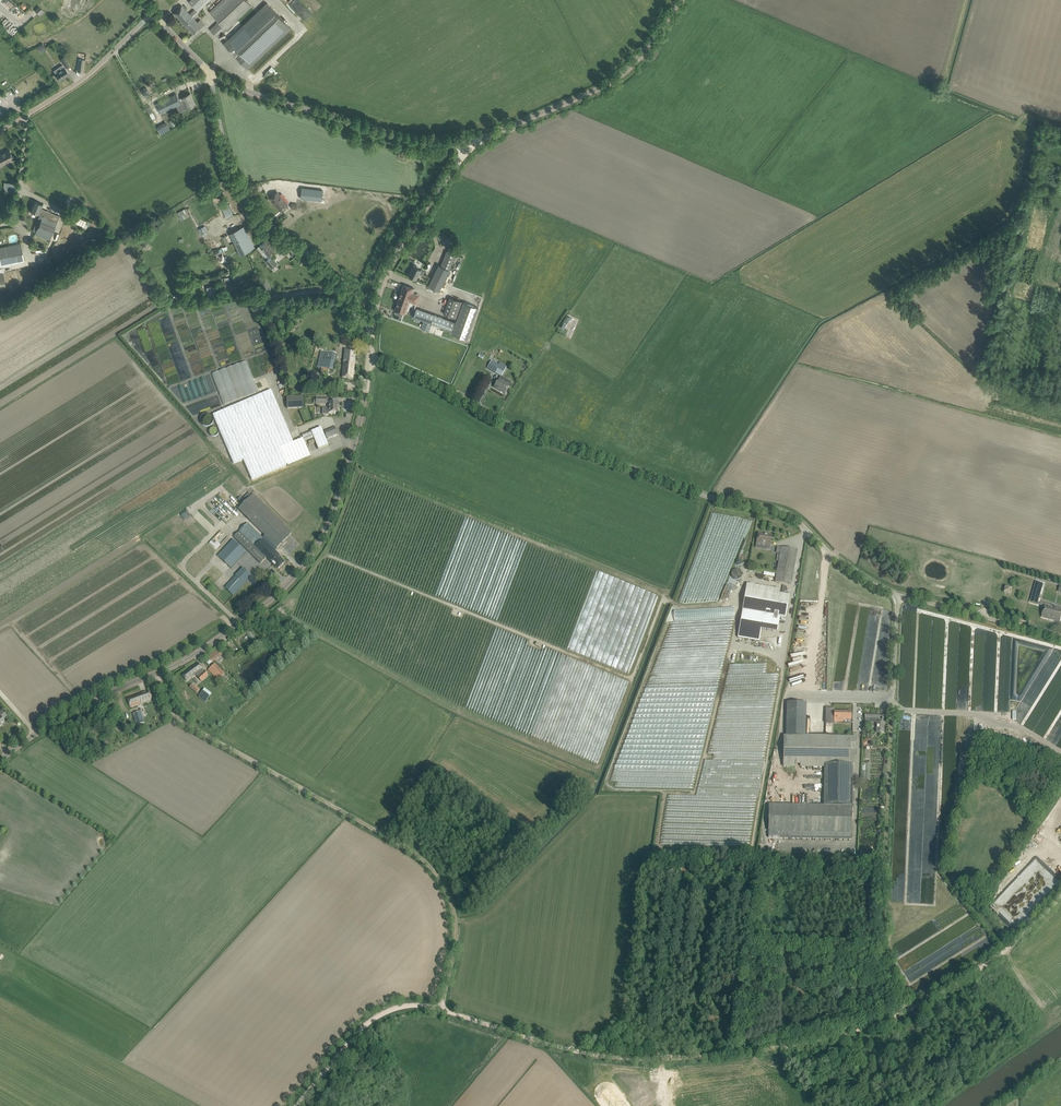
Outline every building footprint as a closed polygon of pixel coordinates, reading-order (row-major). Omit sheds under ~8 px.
[(28,15),(13,0),(4,0),(11,7),(13,4),(26,17),(28,15)] [(189,1),(199,11),(210,0),(189,0),(189,1)] [(210,30),(218,38),(252,6),(246,0),(222,0),(209,12),(219,22),(210,30)] [(224,44),(247,68),(290,27),(267,3),(224,44)] [(200,19),(197,22),(182,5),(174,13),(194,34),(204,24),(200,19)] [(91,38),(102,50),(104,48),(93,36),(91,38)] [(61,59),(66,67),(70,65),(65,57),(61,59)] [(61,69),(55,74),(59,80),(69,74),(64,67),(64,68),(62,65),(59,66),(61,69)] [(141,90),(145,96),(149,93),(146,87),(141,90)] [(157,103),(161,113),(181,104),(180,103),(181,102),(184,109),(187,108),(188,108),(195,104),(190,93),(178,99),(176,94),(157,103)] [(13,158),(9,150),(0,154),(0,165),(13,158)] [(294,183),(293,194),(314,196),(315,185),(294,183)] [(270,198),(275,205),(277,204),(282,210),(288,204),(277,192),(270,198)] [(41,220),(35,234),(40,236),(49,240),(59,216),(41,208),(43,204),(34,200),(29,210),(40,215),(38,218),(41,220)] [(221,207),(226,218),(233,215),(228,204),(221,207)] [(178,213),(182,220),(190,216),(186,209),(178,213)] [(74,215),(71,221),(84,227),(86,221),(74,215)] [(198,229),(201,235),(208,231),(205,226),(198,229)] [(230,233),(235,242),(249,235),(244,226),(230,233)] [(249,235),(235,242),(241,255),(255,248),(249,235)] [(267,239),(260,246),(268,255),(275,249),(267,239)] [(7,291),(3,273),(5,272),(3,267),(24,263),(21,244),(0,248),(0,292),(7,291)] [(439,265),(431,280),(429,285),(428,287),(438,292),(439,291),(449,270),(455,255),(447,251),(441,266),(439,265)] [(272,257),(266,261),(272,268),(277,263),(272,257)] [(34,266),(37,282),(50,279),(47,263),(34,266)] [(413,266),(409,275),(416,279),(419,274),(423,276),(425,272),(421,270),(418,268),(418,267),(415,265),(414,266),(413,266)] [(239,291),(242,291),(240,281),(224,283),(225,295),(239,293),(239,291)] [(268,283),(262,286),(264,292),(271,289),(268,283)] [(399,298),(410,302),(416,304),(420,295),(413,292),(414,289),(404,285),(399,298)] [(444,314),(456,318),(462,302),(450,297),(444,314)] [(410,302),(399,298),(395,310),(396,311),(396,312),(396,314),(400,315),(401,314),(402,313),(404,313),(406,306),(408,307),(410,302)] [(463,302),(452,334),(467,339),(479,308),(463,302)] [(421,328),(429,331),(432,323),(452,330),(455,322),(415,307),(411,316),(423,320),(421,328)] [(563,329),(570,318),(567,316),(563,321),(564,322),(561,328),(563,329)] [(342,378),(347,378),(353,379),(356,350),(345,349),(342,378)] [(321,351),(317,367),(322,368),(329,370),(333,370),(334,363),(336,355),(329,353),(321,351)] [(492,361),(487,368),(501,376),(506,369),(506,368),(509,363),(501,359),(498,364),(492,361)] [(212,374),(223,405),(258,392),(247,361),(212,374)] [(494,387),(505,394),(509,386),(499,380),(494,387)] [(303,438),(293,442),(271,390),(213,415),(234,463),(243,459),(252,479),(287,464),(288,466),(311,457),(305,442),(314,438),(318,449),(328,445),(321,428),(311,432),(311,431),(302,435),(303,438)] [(304,408),(303,396),(286,396),(287,408),(304,408)] [(316,396),(316,404),(327,404),(327,398),(327,396),(316,396)] [(323,415),(329,415),(329,413),(338,413),(338,406),(339,406),(339,402),(329,402),(329,407),(328,407),(328,408),(323,408),(323,415)] [(212,421),(213,414),(205,413),(204,420),(212,421)] [(324,432),(327,438),(337,434),(334,428),(324,432)] [(254,494),(238,510),(246,517),(277,548),(279,546),(292,532),(254,494)] [(280,555),(276,551),(275,550),(263,538),(247,523),(241,530),(236,534),(237,535),(234,537),(246,549),(261,564),(267,558),(274,565),(278,569),(285,562),(279,556),(280,555)] [(765,535),(765,534),(758,533),(757,543),(770,546),(772,536),(765,535)] [(218,555),(231,568),(246,552),(233,539),(218,555)] [(781,547),(780,554),(777,554),(776,561),(779,561),(775,582),(791,585),(797,550),(781,547)] [(248,580),(252,576),(243,568),(225,587),(234,596),(248,580)] [(252,576),(248,580),(256,588),(261,583),(252,576)] [(743,610),(738,637),(749,639),(750,634),(761,636),(762,629),(772,631),(773,626),(778,627),(780,616),(786,617),(790,595),(778,593),(753,589),(753,585),(747,584),(743,610)] [(1031,602),(1038,604),(1043,586),(1036,584),(1031,602)] [(1004,593),(1010,595),(1013,588),(1006,586),(1004,593)] [(1051,619),(1060,621),(1060,617),(1060,607),(1054,605),(1053,608),(1045,606),(1042,617),(1051,619)] [(208,657),(212,662),(224,653),(220,648),(208,657)] [(189,670),(182,675),(187,681),(203,669),(198,663),(188,670),(189,670)] [(212,674),(218,680),(225,674),(219,667),(215,663),(208,670),(212,674)] [(202,669),(196,674),(198,677),(198,678),(201,681),(208,675),(206,672),(206,671),(204,672),(202,669)] [(197,693),(200,689),(196,686),(195,687),(192,685),(190,687),(197,693)] [(198,697),(205,702),(212,694),(205,688),(198,697)] [(140,704),(139,703),(147,700),(152,699),(150,691),(136,695),(136,696),(127,699),(130,707),(140,704)] [(787,707),(786,735),(806,735),(806,702),(791,702),(791,707),(787,707)] [(133,714),(137,725),(144,723),(140,711),(133,714)] [(834,722),(844,722),(844,719),(851,719),(851,711),(834,711),(834,722)] [(876,732),(884,732),(884,722),(879,722),(879,713),(877,713),(877,714),(865,714),(865,722),(876,723),(876,732)] [(783,763),(783,766),(796,767),(796,764),(800,764),(800,767),(824,767),(824,763),(852,764),(852,767),(856,767),(856,764),(856,736),(806,735),(786,735),(784,735),(783,763)] [(824,767),(824,805),(852,805),(852,767),(852,764),(824,763),(824,767)] [(769,804),(768,832),(779,832),(779,838),(851,839),(852,805),(824,805),(769,804)]
